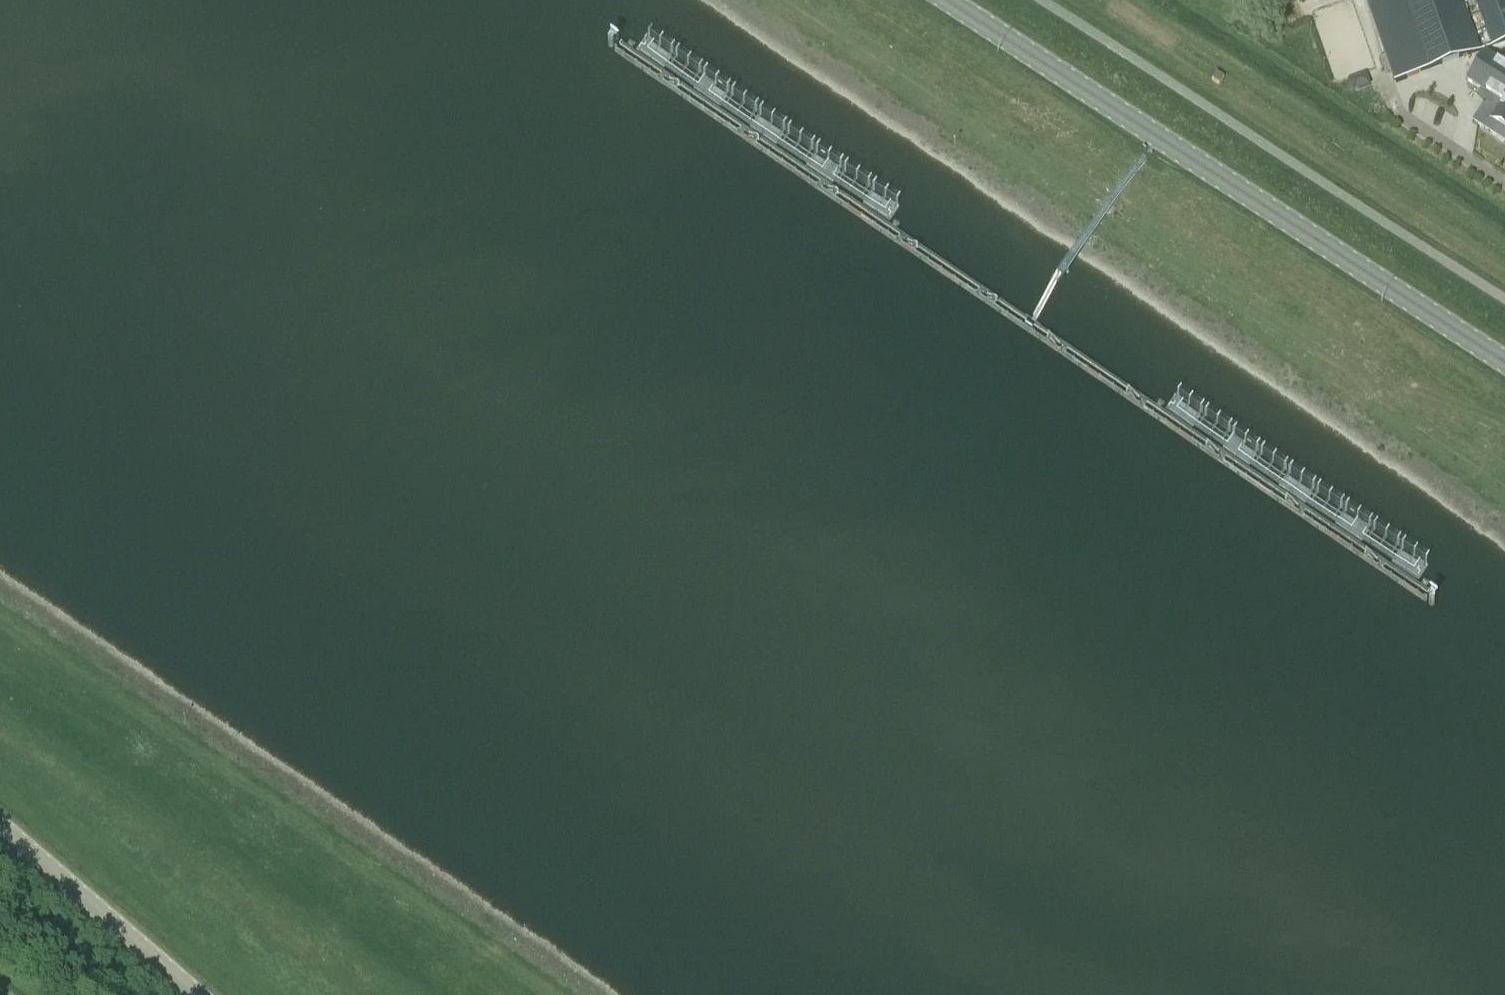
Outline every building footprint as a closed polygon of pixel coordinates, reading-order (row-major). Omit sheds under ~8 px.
[(1392,83),(1480,53),(1462,0),(1365,0),(1392,83)] [(1493,48),(1504,44),(1504,0),(1476,0),(1493,48)] [(1492,121),(1504,129),(1504,69),(1486,57),(1470,81),(1491,95),(1479,113),(1492,121)]
